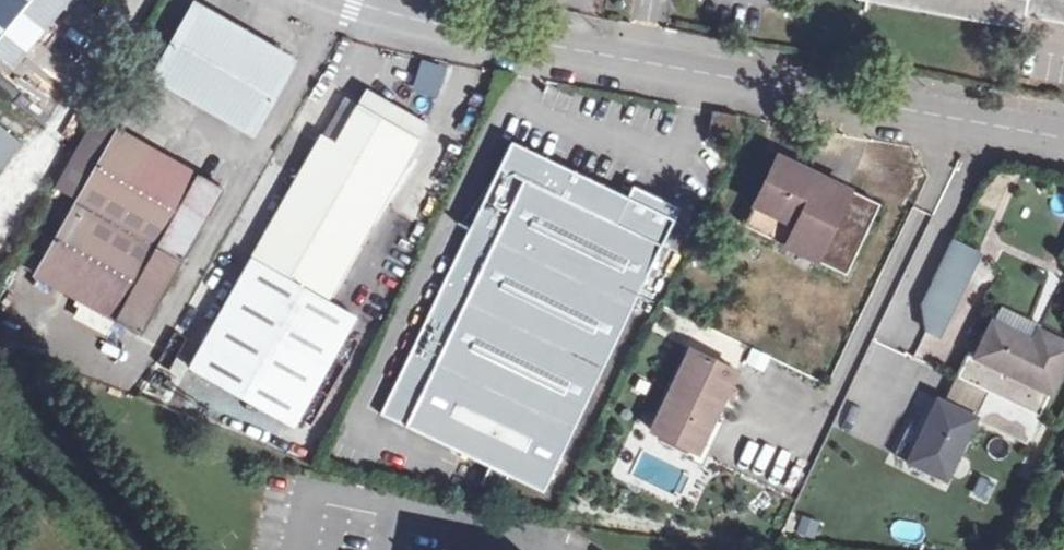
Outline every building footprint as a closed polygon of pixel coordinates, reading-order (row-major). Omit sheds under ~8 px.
[(0,5),(0,51),(22,69),(79,0),(4,0),(0,5)] [(862,2),(1015,33),(1018,21),(1063,29),(1063,0),(862,0),(862,2)] [(156,77),(229,120),(251,133),(256,135),(299,62),(204,9),(156,77)] [(425,139),(364,105),(357,116),(338,149),(324,141),(194,371),(297,430),(360,318),(331,303),(418,152),(425,139)] [(739,135),(742,119),(722,115),(719,131),(739,135)] [(244,145),(251,133),(229,120),(223,133),(244,145)] [(83,207),(122,138),(97,124),(79,154),(57,193),(83,207)] [(0,131),(0,177),(22,149),(11,140),(0,131)] [(122,138),(83,207),(42,278),(123,323),(120,328),(145,342),(231,190),(206,177),(204,181),(161,156),(124,135),(122,138)] [(528,147),(515,141),(384,412),(546,491),(677,221),(528,147)] [(810,175),(780,160),(745,228),(845,278),(878,210),(810,175)] [(924,336),(938,343),(979,260),(952,247),(921,311),(924,336)] [(999,313),(992,328),(1037,351),(1043,341),(1045,336),(1011,319),(999,313)] [(1043,341),(1037,351),(992,328),(974,364),(967,360),(956,384),(988,398),(1038,423),(1063,368),(1063,352),(1043,341)] [(735,373),(688,351),(647,431),(695,455),(723,396),(735,373)] [(1038,423),(988,398),(975,423),(983,427),(1026,447),(1038,423)] [(946,485),(975,423),(937,404),(931,416),(907,466),(946,485)]
